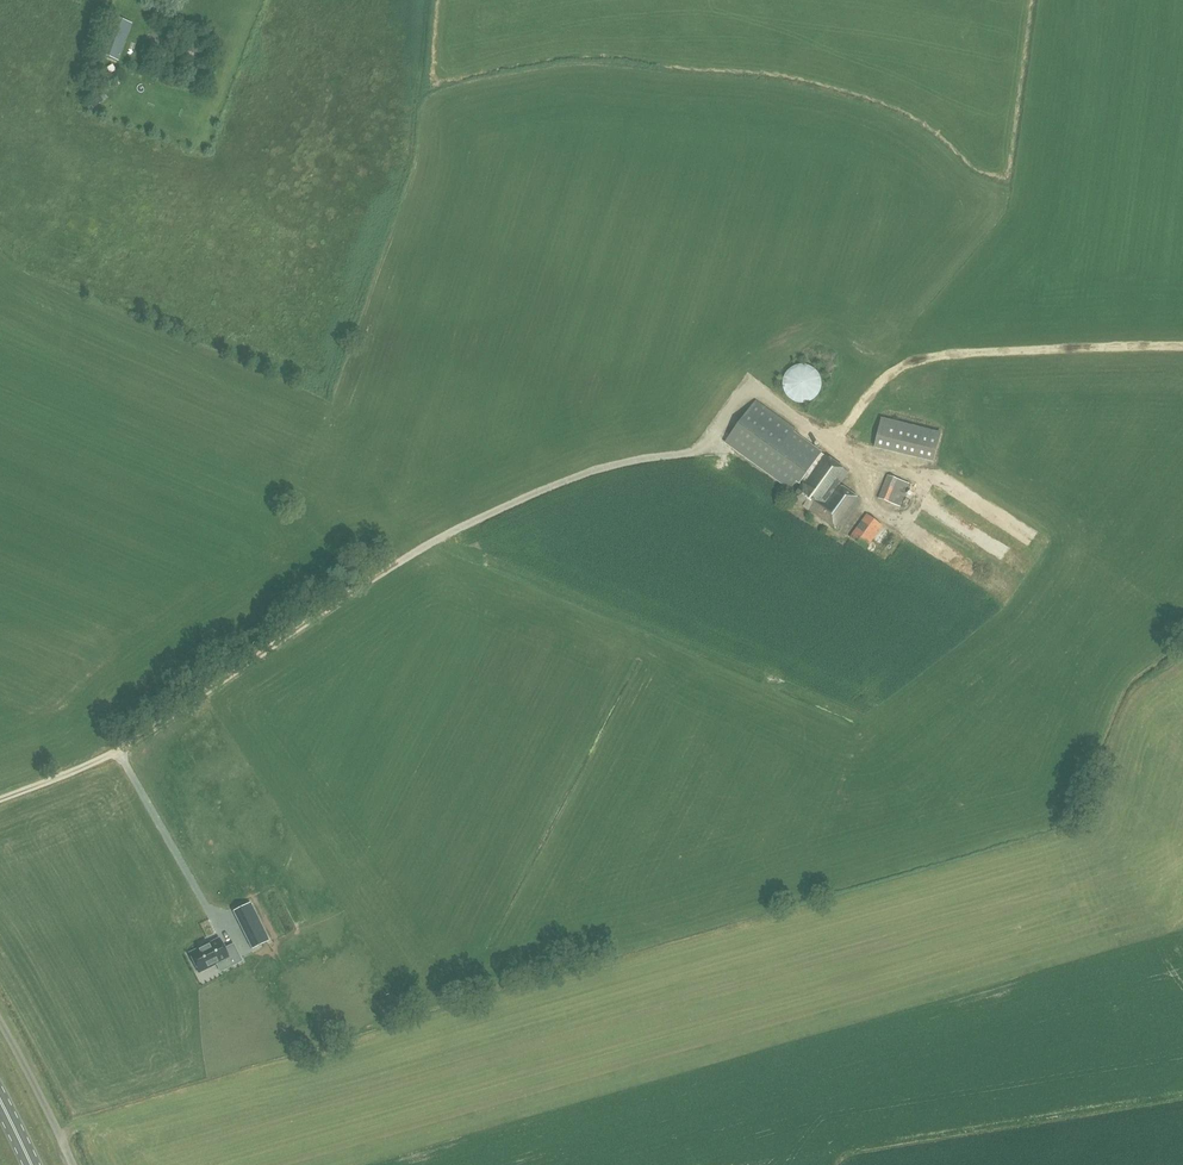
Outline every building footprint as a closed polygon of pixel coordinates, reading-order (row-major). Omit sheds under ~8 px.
[(112,16),(99,53),(117,59),(130,23),(112,16)] [(822,384),(821,378),(820,375),(817,372),(812,367),(809,366),(806,366),(799,366),(795,366),(792,368),(788,371),(785,375),(783,378),(783,381),(783,385),(784,390),(784,393),(786,397),(790,400),(795,403),(799,404),(802,404),(806,403),(812,402),(814,400),(817,397),(818,396),(821,390),(822,387),(822,384)] [(838,486),(848,472),(794,433),(796,429),(757,401),(724,447),(789,494),(794,488),(797,490),(791,498),(835,530),(858,499),(838,486)] [(874,448),(881,450),(934,463),(942,433),(881,418),(874,448)] [(910,485),(888,476),(878,498),(901,507),(910,485)] [(867,515),(850,537),(866,548),(882,526),(867,515)] [(228,910),(238,906),(235,896),(224,900),(228,910)] [(234,911),(253,949),(270,941),(251,903),(234,911)] [(220,938),(189,953),(200,973),(217,965),(220,973),(233,966),(242,962),(234,944),(226,948),(220,938)]
